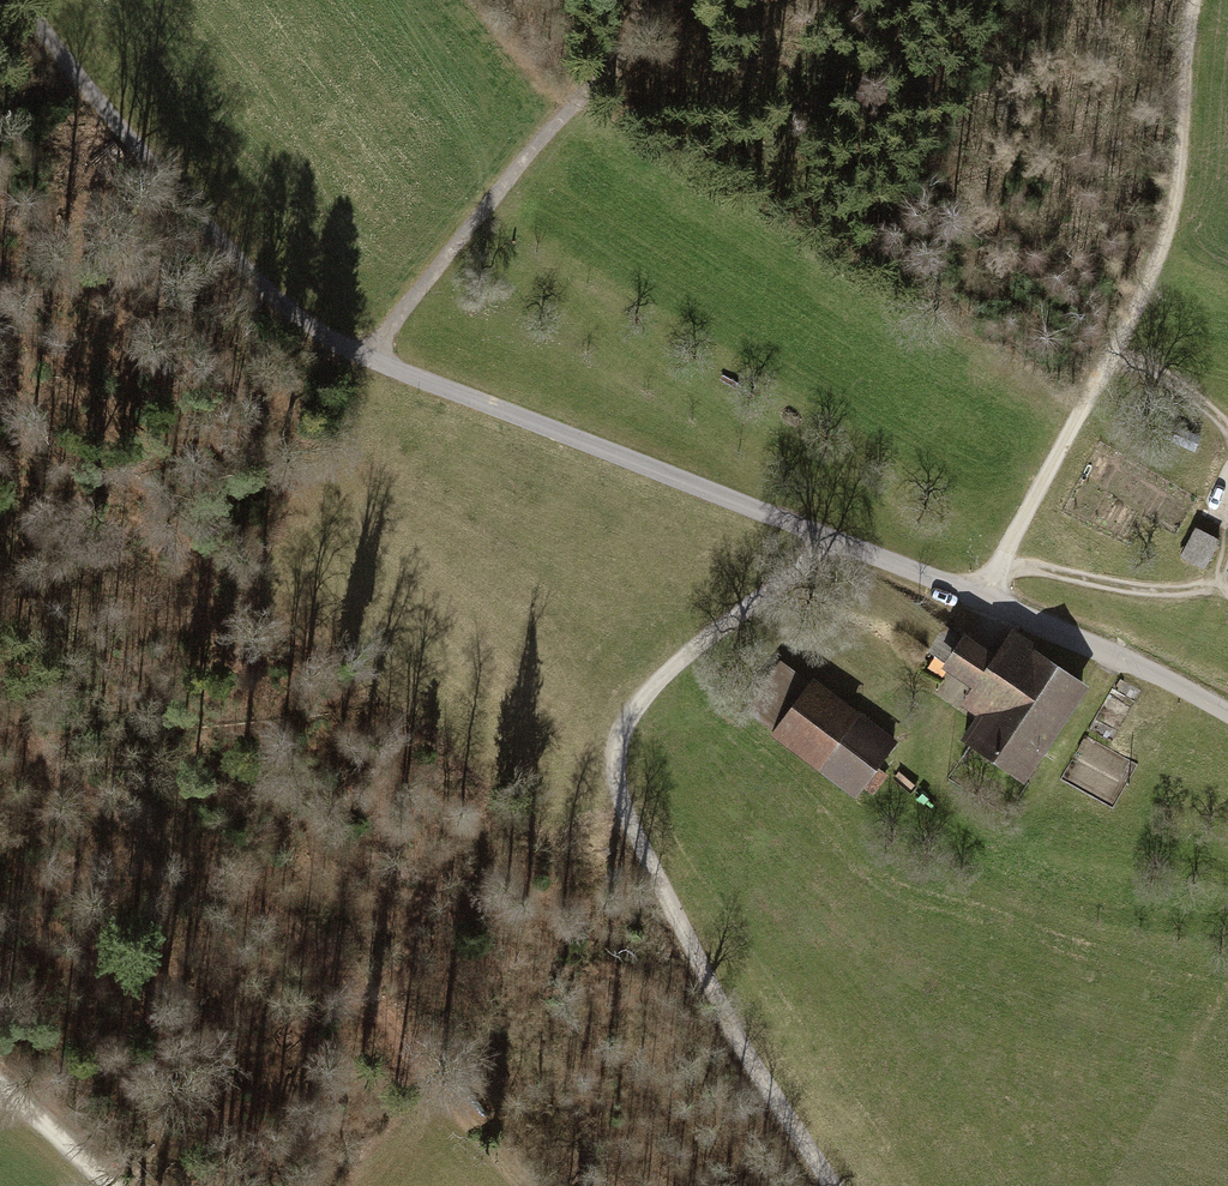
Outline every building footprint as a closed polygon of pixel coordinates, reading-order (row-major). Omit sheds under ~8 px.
[(1201,569),(1216,542),(1191,528),(1176,555),(1201,569)] [(992,658),(961,637),(940,667),(966,685),(955,702),(973,714),(956,738),(1020,782),(1082,692),(1005,639),(992,658)] [(771,737),(855,797),(860,791),(872,799),(890,775),(879,767),(897,742),(812,680),(808,685),(773,659),(738,707),(774,732),(771,737)]
